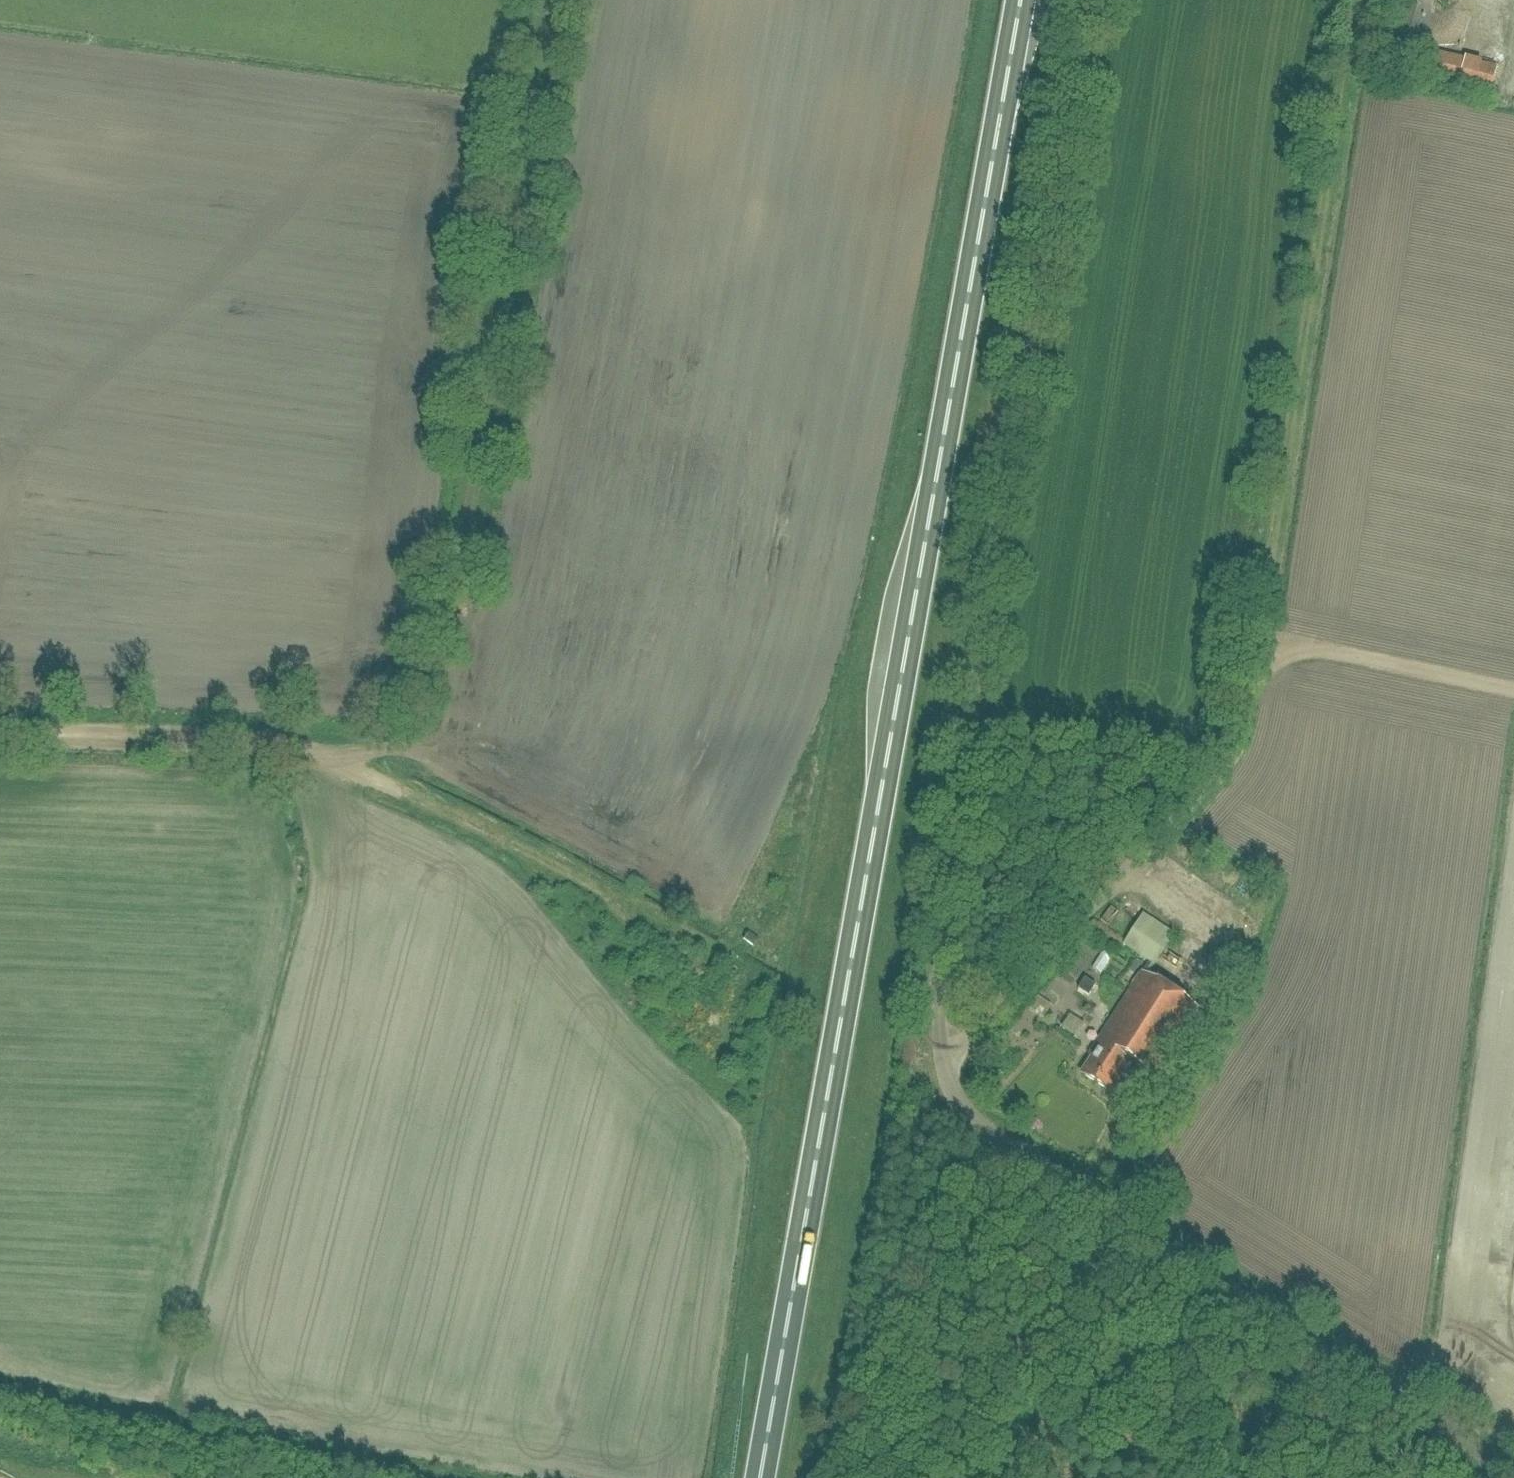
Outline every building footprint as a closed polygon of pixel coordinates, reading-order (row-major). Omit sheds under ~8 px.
[(1431,25),(1433,20),(1440,22),(1446,1),(1440,0),(1403,0),(1395,30),(1428,38),(1431,25)] [(1476,93),(1477,91),(1488,93),(1494,69),(1482,66),(1420,52),(1415,78),(1476,93)] [(1125,942),(1158,963),(1177,933),(1145,911),(1125,942)] [(1074,965),(1082,978),(1101,967),(1093,954),(1074,965)] [(1156,1079),(1200,1011),(1141,973),(1088,1056),(1091,1058),(1079,1075),(1111,1095),(1132,1063),(1156,1079)]
